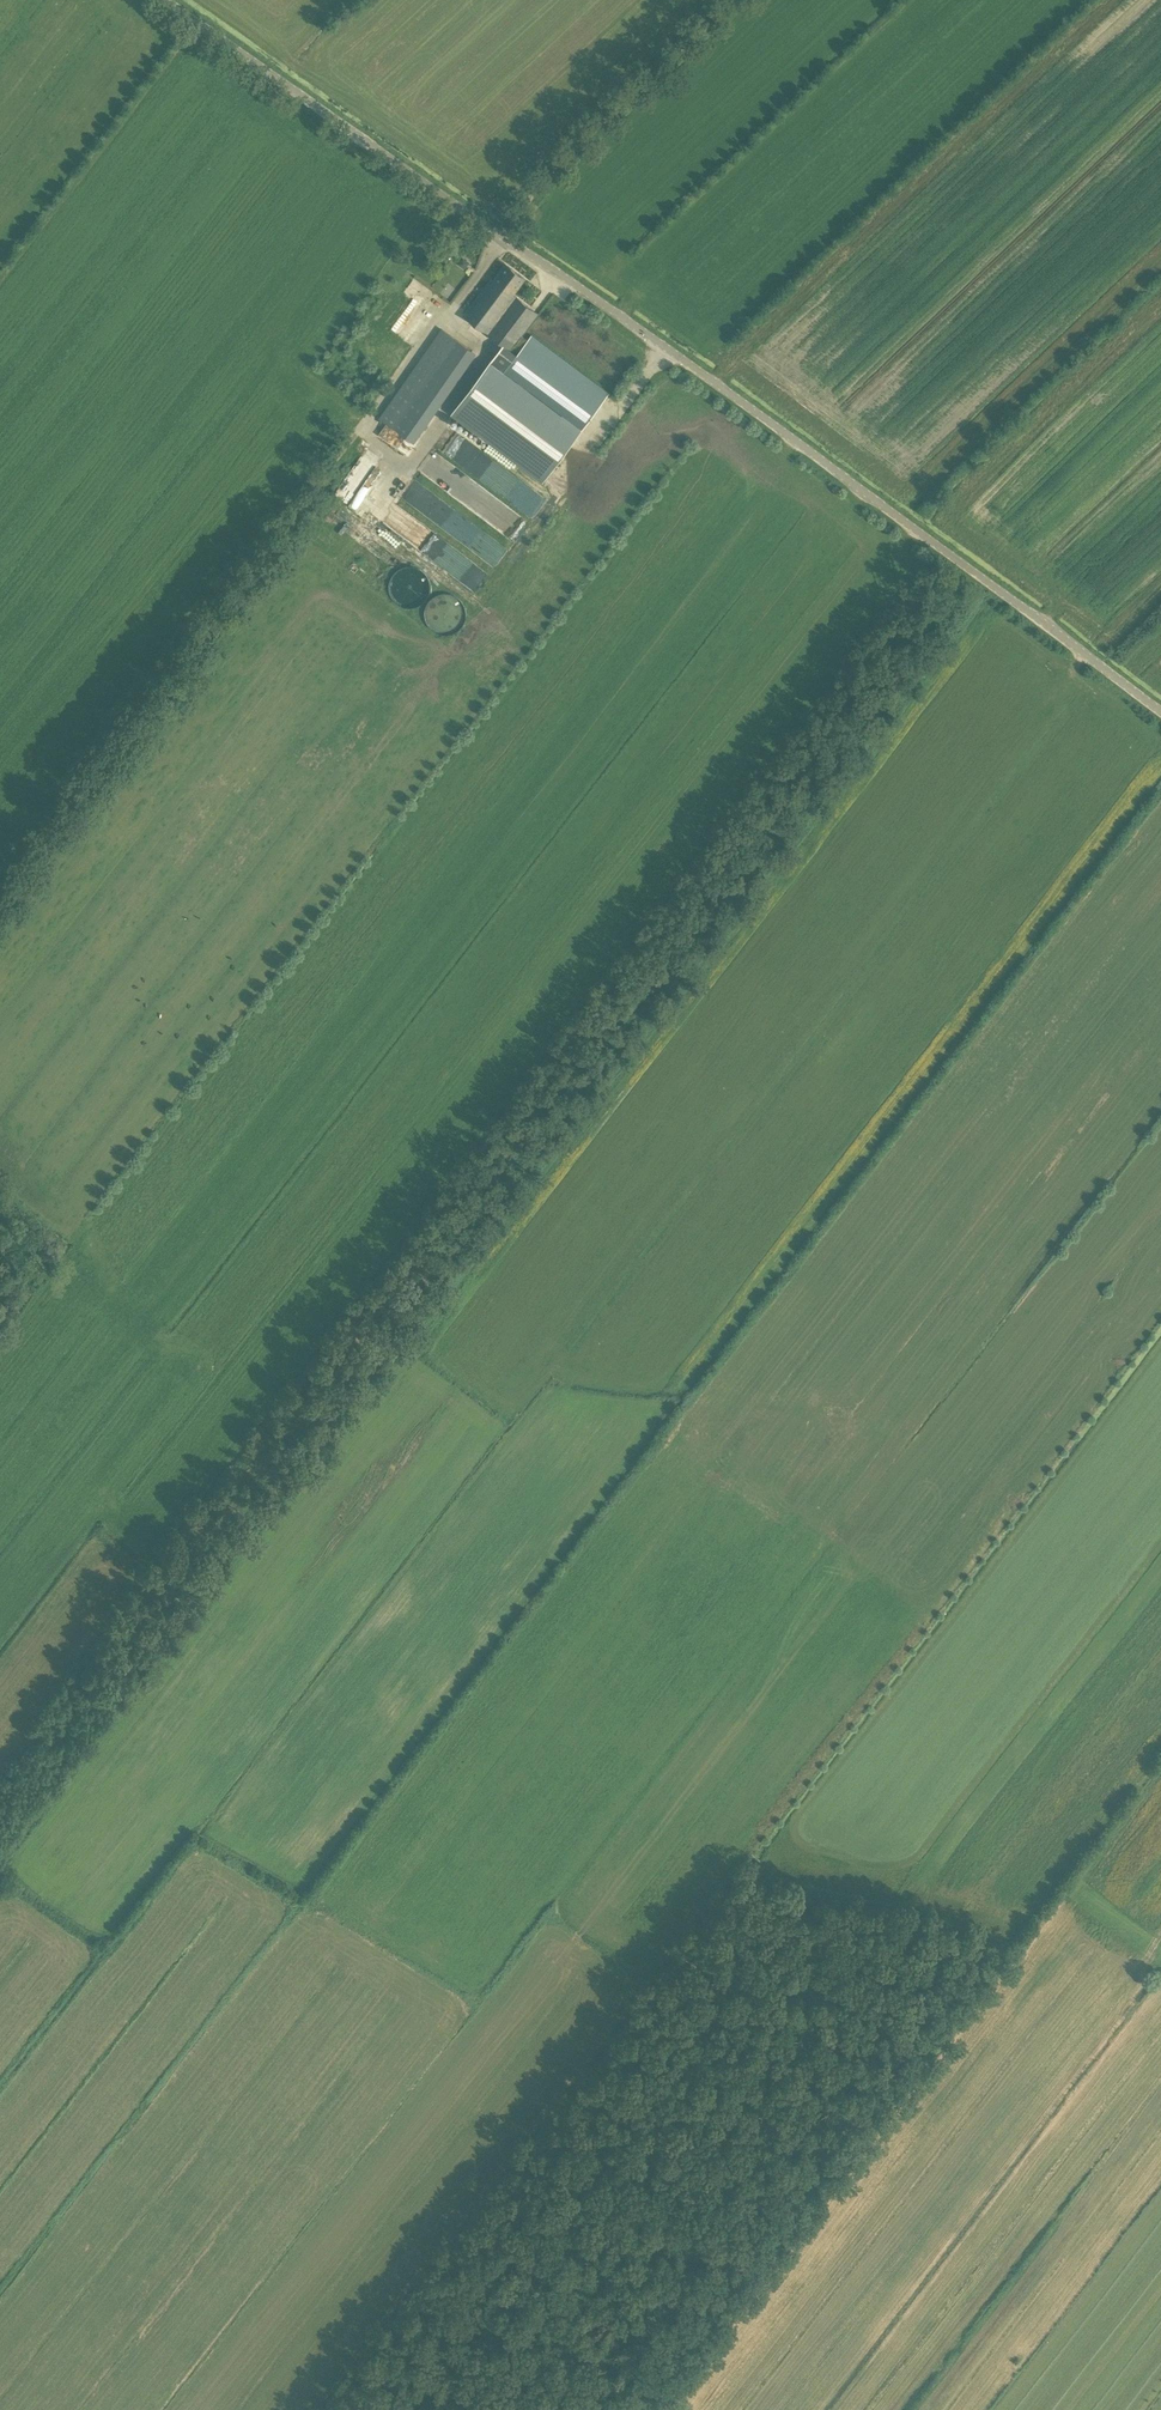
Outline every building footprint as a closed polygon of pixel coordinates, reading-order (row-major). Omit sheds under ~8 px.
[(504,344),(453,412),(543,480),(579,432),(559,418),(588,380),(531,336),(527,341),(521,336),(537,314),(513,295),(525,279),(505,264),(493,281),(490,279),(464,314),(504,344)] [(420,441),(476,347),(440,326),(384,419),(420,441)] [(374,469),(361,487),(371,494),(384,476),(374,469)] [(451,486),(447,492),(475,509),(479,502),(494,511),(500,502),(494,498),(490,495),(492,490),(463,473),(461,477),(463,479),(457,489),(451,486)] [(434,559),(475,589),(487,572),(447,542),(434,559)]
